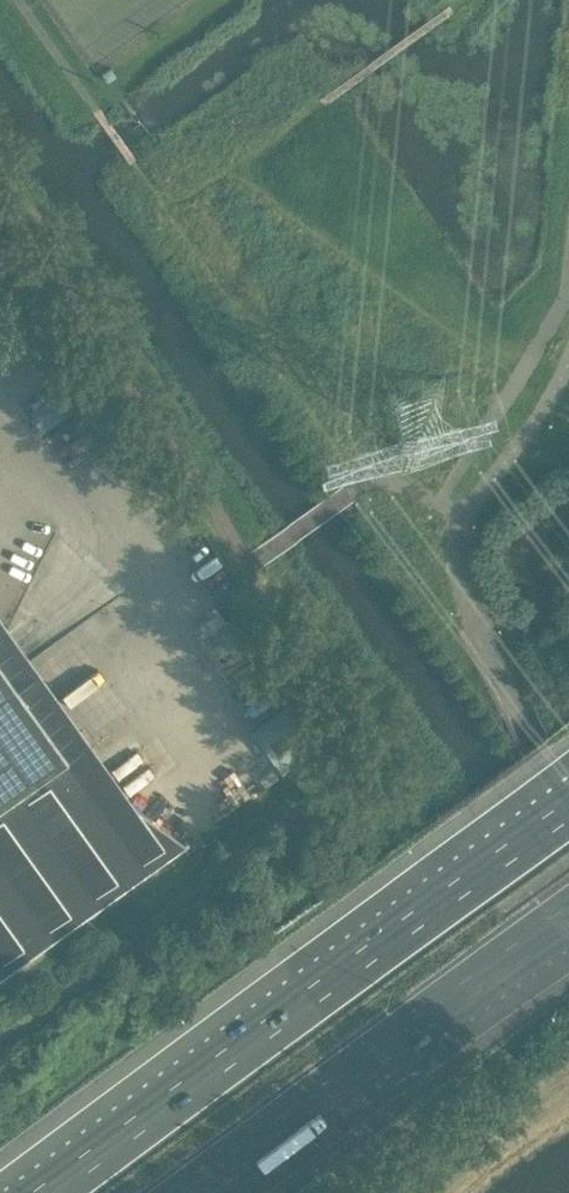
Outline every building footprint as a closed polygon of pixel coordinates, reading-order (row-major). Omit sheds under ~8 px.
[(186,843),(138,808),(102,782),(66,756),(0,664),(0,976),(186,843)]
